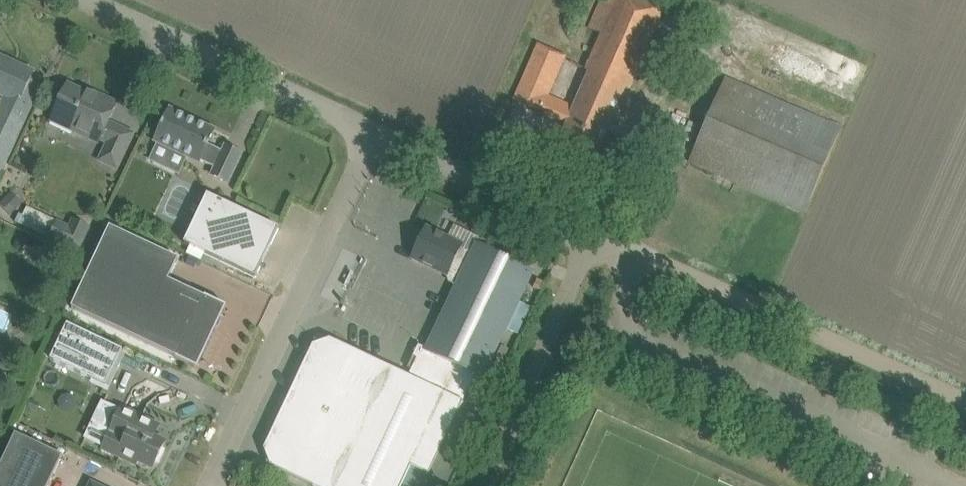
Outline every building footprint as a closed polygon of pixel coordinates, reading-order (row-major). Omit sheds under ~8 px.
[(522,81),(514,99),(552,116),(567,123),(561,136),(598,151),(626,88),(629,89),(668,0),(602,0),(589,29),(601,34),(585,70),(589,71),(573,107),(548,95),(565,56),(537,44),(522,81)] [(4,98),(0,107),(0,175),(35,98),(43,80),(33,76),(35,72),(0,56),(0,97),(4,98)] [(689,162),(804,212),(841,128),(726,78),(689,162)] [(117,104),(96,94),(87,90),(86,94),(67,85),(63,94),(60,92),(59,93),(57,96),(55,98),(54,101),(54,103),(54,104),(54,106),(57,107),(51,119),(106,145),(100,160),(117,168),(125,152),(133,134),(108,122),(117,104)] [(214,130),(170,109),(168,112),(165,113),(161,122),(162,125),(155,141),(199,162),(200,160),(215,167),(212,175),(228,182),(241,154),(225,146),(223,151),(207,144),(214,130)] [(11,215),(24,202),(12,191),(0,203),(0,204),(11,215)] [(207,194),(184,243),(255,277),(278,228),(207,194)] [(49,239),(79,253),(91,228),(72,219),(69,226),(58,220),(49,239)] [(476,243),(479,237),(454,225),(448,238),(426,227),(411,259),(447,276),(449,271),(460,276),(426,348),(419,345),(413,357),(419,360),(411,377),(336,342),(310,351),(267,442),(276,468),(314,485),(401,485),(411,466),(429,474),(476,375),(483,379),(507,328),(519,301),(534,270),(476,243)] [(221,319),(223,320),(224,318),(221,317),(227,306),(205,296),(204,297),(168,280),(178,259),(110,227),(71,308),(176,357),(176,358),(197,368),(221,319)] [(519,301),(507,328),(519,334),(532,307),(519,301)] [(67,324),(50,360),(106,386),(123,351),(67,324)] [(158,426),(123,410),(122,409),(103,449),(136,464),(138,460),(153,467),(155,461),(159,463),(165,450),(162,448),(164,442),(153,437),(158,426)] [(63,456),(15,434),(0,466),(0,485),(49,485),(63,456)]
